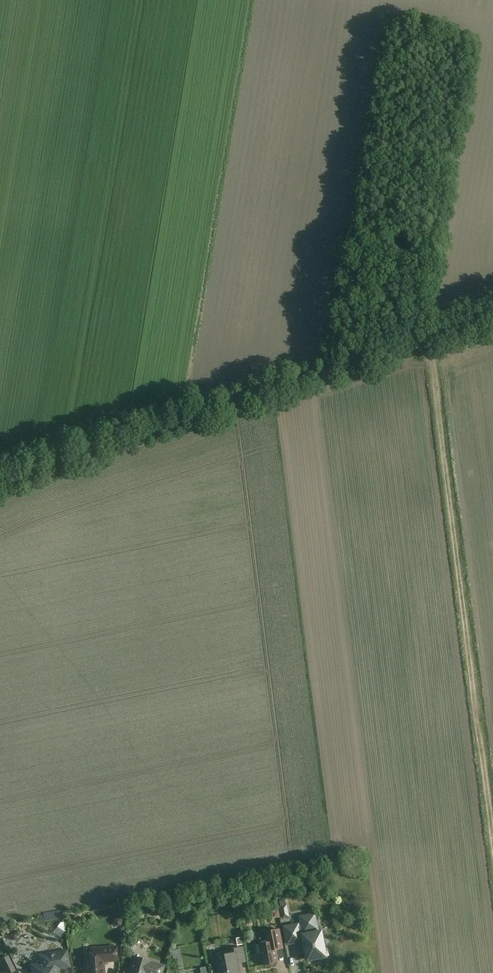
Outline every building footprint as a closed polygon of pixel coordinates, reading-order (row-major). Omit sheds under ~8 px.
[(290,917),(287,905),(281,906),(283,918),(290,917)] [(329,956),(327,948),(326,940),(323,940),(321,931),(318,932),(315,914),(301,917),(302,926),(299,927),(298,925),(285,927),(288,944),(296,942),(304,940),(305,944),(304,944),(305,949),(306,949),(308,958),(315,957),(316,959),(329,956)] [(283,948),(279,929),(265,932),(267,943),(256,945),(258,954),(262,953),(264,965),(278,962),(276,950),(283,948)] [(116,947),(92,949),(92,953),(85,954),(87,972),(103,972),(102,962),(106,962),(105,961),(117,960),(116,947)] [(243,948),(235,949),(236,953),(226,955),(227,960),(218,961),(220,972),(240,972),(241,972),(239,963),(245,962),(246,962),(243,948)] [(66,951),(40,955),(41,964),(32,966),(33,972),(54,972),(58,972),(58,968),(69,966),(66,951)] [(8,955),(0,959),(0,960),(7,972),(9,972),(15,970),(8,955)] [(134,956),(129,972),(161,972),(163,966),(149,961),(134,956)]
